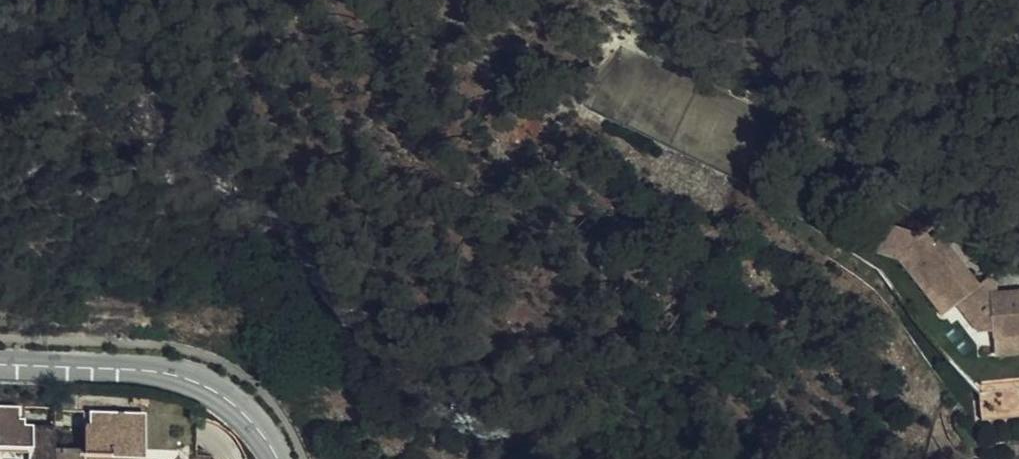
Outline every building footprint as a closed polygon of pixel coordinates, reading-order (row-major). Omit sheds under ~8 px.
[(1018,341),(1018,294),(990,296),(983,286),(980,289),(971,277),(965,282),(956,269),(962,265),(945,242),(936,248),(927,237),(921,242),(887,228),(886,230),(883,230),(878,233),(878,241),(881,243),(880,247),(903,255),(947,311),(958,304),(966,316),(963,319),(975,334),(993,333),(993,343),(1018,341)] [(941,315),(947,311),(903,255),(880,247),(878,253),(898,260),(941,315)] [(965,282),(971,277),(962,265),(956,269),(965,282)] [(993,343),(994,358),(1018,356),(1018,341),(993,343)] [(177,425),(31,417),(31,413),(0,411),(0,458),(175,458),(177,425)]
